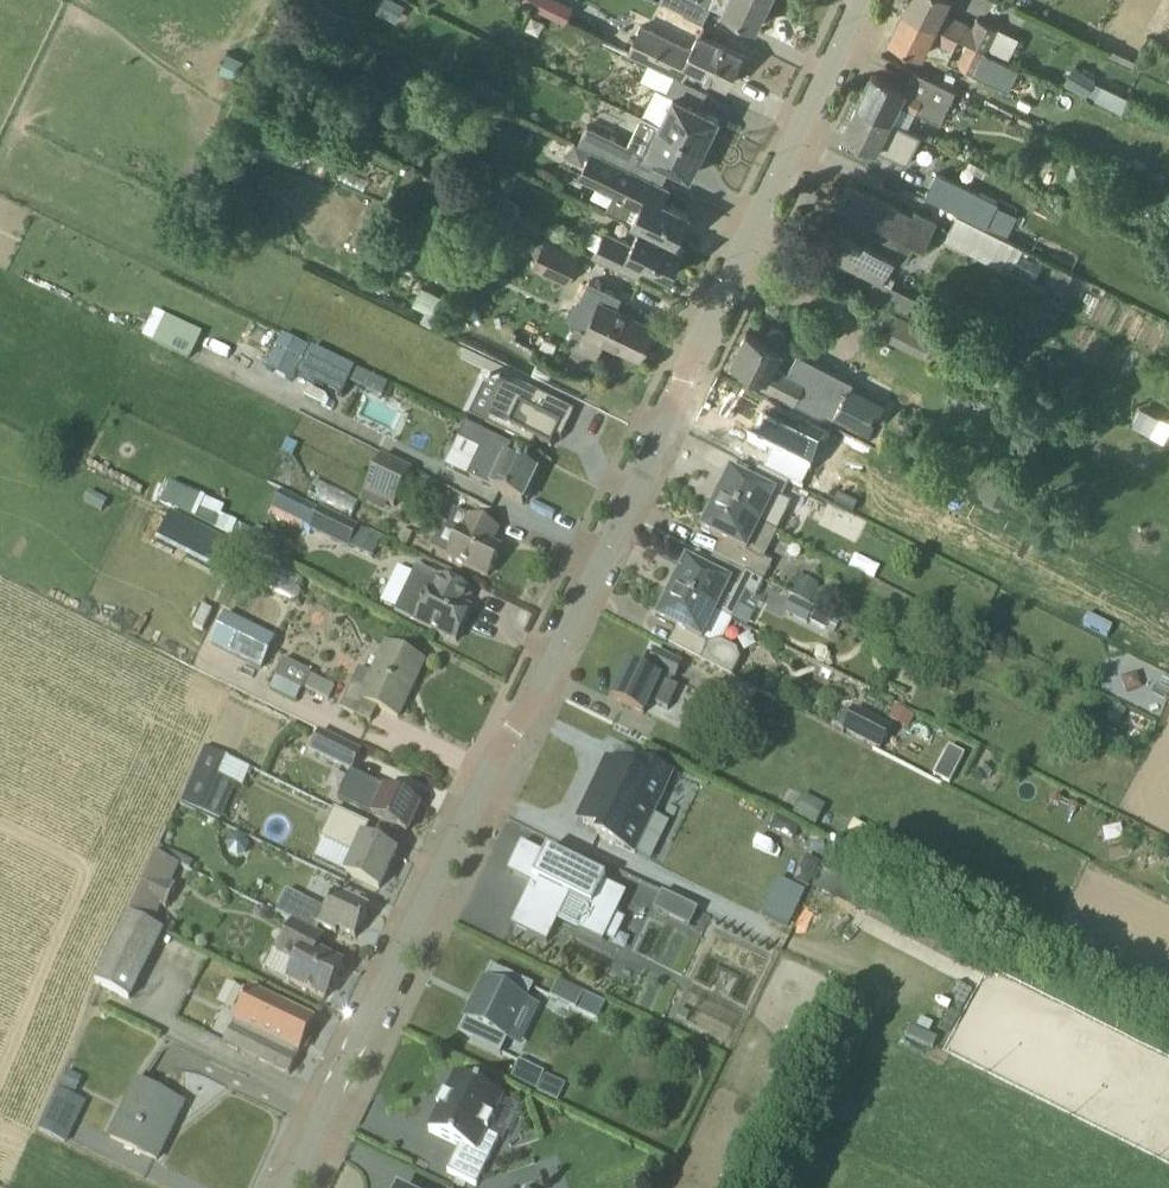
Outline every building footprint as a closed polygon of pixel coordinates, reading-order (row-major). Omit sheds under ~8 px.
[(401,1),(398,0),(382,0),(377,11),(393,19),(401,1)] [(768,0),(661,0),(703,21),(711,4),(755,26),(768,0)] [(986,51),(997,28),(979,19),(975,28),(949,15),(947,18),(941,15),(949,0),(908,0),(902,12),(986,51)] [(986,51),(902,12),(889,38),(922,54),(932,34),(938,37),(937,41),(953,48),(963,53),(957,64),(975,73),(986,51)] [(642,25),(629,52),(682,78),(688,66),(727,85),(742,53),(699,33),(691,49),(642,25)] [(858,103),(891,119),(899,102),(940,122),(956,91),(914,70),(904,89),(872,73),(858,103)] [(1096,79),(1082,71),(1072,89),(1085,96),(1085,95),(1094,82),(1096,79)] [(660,124),(704,146),(718,117),(693,104),(701,87),(674,74),(666,92),(673,96),(660,124)] [(1100,82),(1093,98),(1120,109),(1127,93),(1100,82)] [(897,159),(908,163),(921,133),(891,119),(858,103),(844,132),(897,159)] [(704,146),(660,124),(645,153),(587,124),(578,142),(590,148),(656,180),(664,162),(690,175),(704,146)] [(582,165),(590,148),(578,142),(576,141),(568,158),(582,165)] [(577,175),(615,193),(607,209),(641,225),(675,242),(689,212),(663,200),(670,187),(656,180),(590,148),(582,165),(577,175)] [(1044,150),(1040,162),(1050,165),(1054,153),(1044,150)] [(936,175),(927,193),(926,195),(987,227),(999,203),(937,172),(936,175)] [(830,254),(883,281),(896,255),(892,253),(901,236),(923,248),(936,223),(915,212),(914,216),(848,182),(838,203),(852,210),(830,254)] [(1012,243),(956,214),(946,233),(1003,262),(1012,243)] [(683,246),(675,242),(641,225),(632,242),(606,230),(594,255),(637,276),(643,263),(669,276),(683,246)] [(530,266),(550,277),(553,272),(566,279),(579,254),(546,236),(530,266)] [(598,355),(606,339),(640,356),(654,327),(610,305),(616,292),(607,287),(587,328),(578,324),(569,341),(598,355)] [(185,356),(197,330),(160,313),(148,339),(185,356)] [(769,332),(768,333),(765,340),(747,331),(733,359),(766,376),(761,385),(794,403),(827,420),(846,383),(811,366),(807,372),(792,365),(788,373),(775,366),(775,365),(774,364),(785,341),(786,340),(786,339),(786,338),(786,336),(786,334),(785,334),(784,332),(783,331),(782,330),(781,329),(779,328),(776,328),(775,328),(773,329),(771,330),(770,331),(769,332)] [(356,370),(312,348),(298,377),(342,399),(356,370)] [(354,376),(353,385),(360,390),(368,388),(370,379),(364,372),(354,376)] [(507,380),(486,424),(533,448),(537,441),(551,448),(551,447),(556,437),(561,427),(561,428),(567,430),(575,413),(513,383),(507,380)] [(886,405),(851,387),(836,415),(871,432),(886,405)] [(763,412),(748,442),(772,454),(764,471),(790,484),(803,490),(811,473),(812,474),(827,444),(763,412)] [(538,474),(507,459),(509,454),(496,448),(489,462),(502,468),(491,490),(523,505),(538,474)] [(381,458),(363,493),(394,509),(412,473),(381,458)] [(731,474),(716,502),(761,525),(775,496),(782,500),(790,484),(764,471),(758,468),(750,483),(731,474)] [(214,522),(221,499),(162,482),(155,505),(214,522)] [(327,485),(320,500),(348,513),(355,497),(327,485)] [(778,533),(761,525),(716,502),(702,531),(721,541),(714,557),(746,573),(764,582),(772,565),(764,561),(778,533)] [(847,515),(827,506),(821,517),(841,527),(847,515)] [(320,508),(312,524),(309,529),(347,548),(358,526),(320,508)] [(243,549),(171,512),(156,542),(157,543),(228,578),(243,549)] [(471,518),(471,520),(453,512),(447,525),(446,524),(433,550),(488,576),(501,550),(491,545),(498,531),(471,518)] [(865,523),(857,519),(852,529),(860,533),(865,523)] [(849,553),(841,549),(837,557),(845,561),(849,553)] [(746,573),(714,557),(706,572),(687,562),(672,591),(716,613),(732,621),(746,592),(756,597),(764,582),(746,573)] [(395,612),(456,642),(472,611),(465,608),(473,593),(439,577),(437,582),(414,572),(395,612)] [(248,589),(254,589),(259,584),(258,578),(253,573),(247,574),(243,579),(243,585),(248,589)] [(820,585),(798,574),(788,594),(810,605),(820,585)] [(702,641),(716,613),(672,591),(658,620),(677,629),(669,645),(701,661),(709,645),(702,641)] [(831,619),(816,611),(811,622),(826,630),(831,619)] [(276,640),(225,616),(212,644),(262,668),(276,640)] [(406,689),(419,661),(386,646),(366,690),(352,684),(341,709),(371,723),(378,708),(398,718),(411,691),(406,689)] [(683,665),(655,651),(648,666),(649,667),(646,673),(631,666),(614,700),(644,715),(664,674),(676,679),(683,665)] [(283,660),(268,690),(295,703),(310,673),(283,660)] [(914,716),(897,706),(890,718),(907,728),(914,716)] [(854,710),(846,725),(843,732),(880,751),(891,729),(857,711),(854,710)] [(362,751),(321,732),(311,753),(352,772),(362,751)] [(946,751),(944,755),(960,763),(964,754),(949,746),(946,751)] [(204,747),(180,802),(221,820),(236,785),(219,777),(228,757),(204,747)] [(648,830),(674,775),(641,759),(634,773),(607,760),(596,781),(601,784),(583,822),(600,830),(598,836),(624,848),(636,824),(648,830)] [(345,801),(356,806),(356,808),(407,832),(420,805),(357,775),(345,801)] [(827,806),(803,794),(793,815),(817,827),(827,806)] [(380,889),(396,855),(364,839),(370,827),(335,809),(320,839),(356,856),(347,874),(380,889)] [(522,844),(508,872),(535,885),(540,887),(536,895),(534,894),(533,894),(528,891),(512,926),(547,943),(570,897),(592,907),(589,912),(587,911),(586,912),(588,913),(584,921),(582,920),(581,921),(584,922),(579,932),(604,943),(606,938),(604,938),(623,899),(625,900),(627,895),(604,884),(606,880),(581,868),(579,872),(522,844)] [(130,915),(155,927),(163,908),(166,910),(176,887),(172,885),(180,865),(155,855),(130,915)] [(779,879),(762,913),(789,926),(805,891),(779,879)] [(356,938),(370,910),(335,893),(327,911),(314,904),(307,919),(320,925),(320,926),(337,934),(339,930),(356,938)] [(662,893),(654,910),(690,927),(698,910),(662,893)] [(874,900),(865,918),(968,972),(977,953),(874,900)] [(326,999),(343,965),(317,952),(324,937),(294,923),(279,954),(298,963),(289,980),(326,999)] [(492,966),(459,1034),(501,1055),(535,987),(492,966)] [(559,980),(550,997),(576,1010),(585,992),(559,980)] [(252,989),(225,1043),(290,1075),(316,1021),(252,989)] [(519,1061),(511,1078),(537,1091),(545,1074),(519,1061)] [(74,1091),(80,1078),(68,1072),(62,1085),(74,1091)] [(503,1100),(456,1077),(446,1097),(444,1096),(443,1098),(445,1099),(440,1108),(439,1107),(438,1109),(439,1110),(429,1131),(460,1146),(448,1172),(477,1186),(499,1140),(488,1134),(489,1132),(488,1131),(492,1122),(494,1123),(495,1121),(493,1120),(503,1100)] [(138,1082),(110,1139),(157,1160),(158,1159),(151,1156),(166,1127),(172,1130),(184,1105),(138,1082)]
